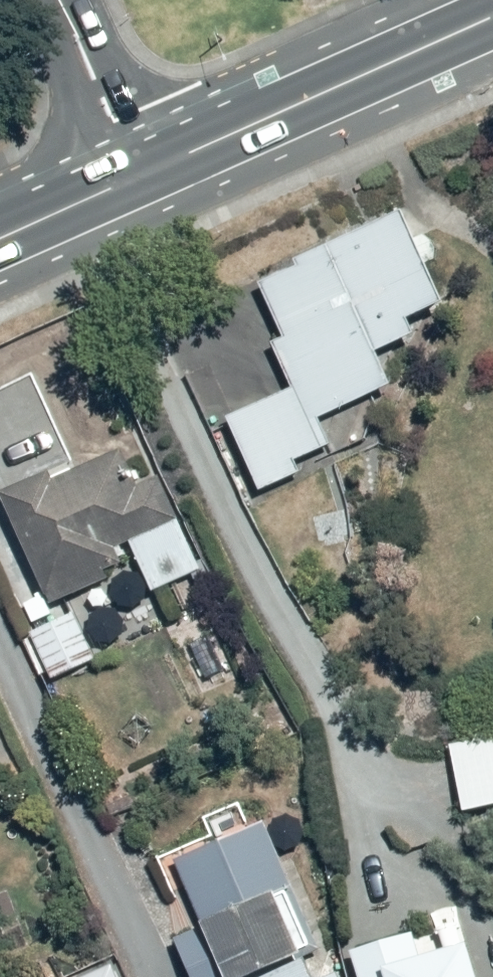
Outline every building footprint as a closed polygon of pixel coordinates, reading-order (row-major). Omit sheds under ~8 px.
[(296,260),(262,274),(288,335),(278,339),(296,381),(232,409),(267,490),(309,472),(302,456),(338,440),(327,414),(397,385),(382,350),(457,319),(408,204),(293,253),(296,260)] [(3,480),(60,604),(68,601),(72,611),(32,629),(57,685),(131,651),(119,623),(142,613),(119,563),(139,554),(159,596),(210,572),(164,472),(145,481),(119,424),(57,453),(41,419),(0,438),(0,443),(15,475),(3,480)] [(451,741),(474,818),(492,812),(492,728),(451,741)] [(182,862),(210,920),(177,935),(197,976),(311,976),(308,972),(301,956),(323,946),(265,823),(182,862)] [(389,968),(390,976),(487,976),(479,946),(429,958),(422,922),(354,935),(361,973),(389,968)] [(83,976),(123,976),(116,963),(83,976)]
